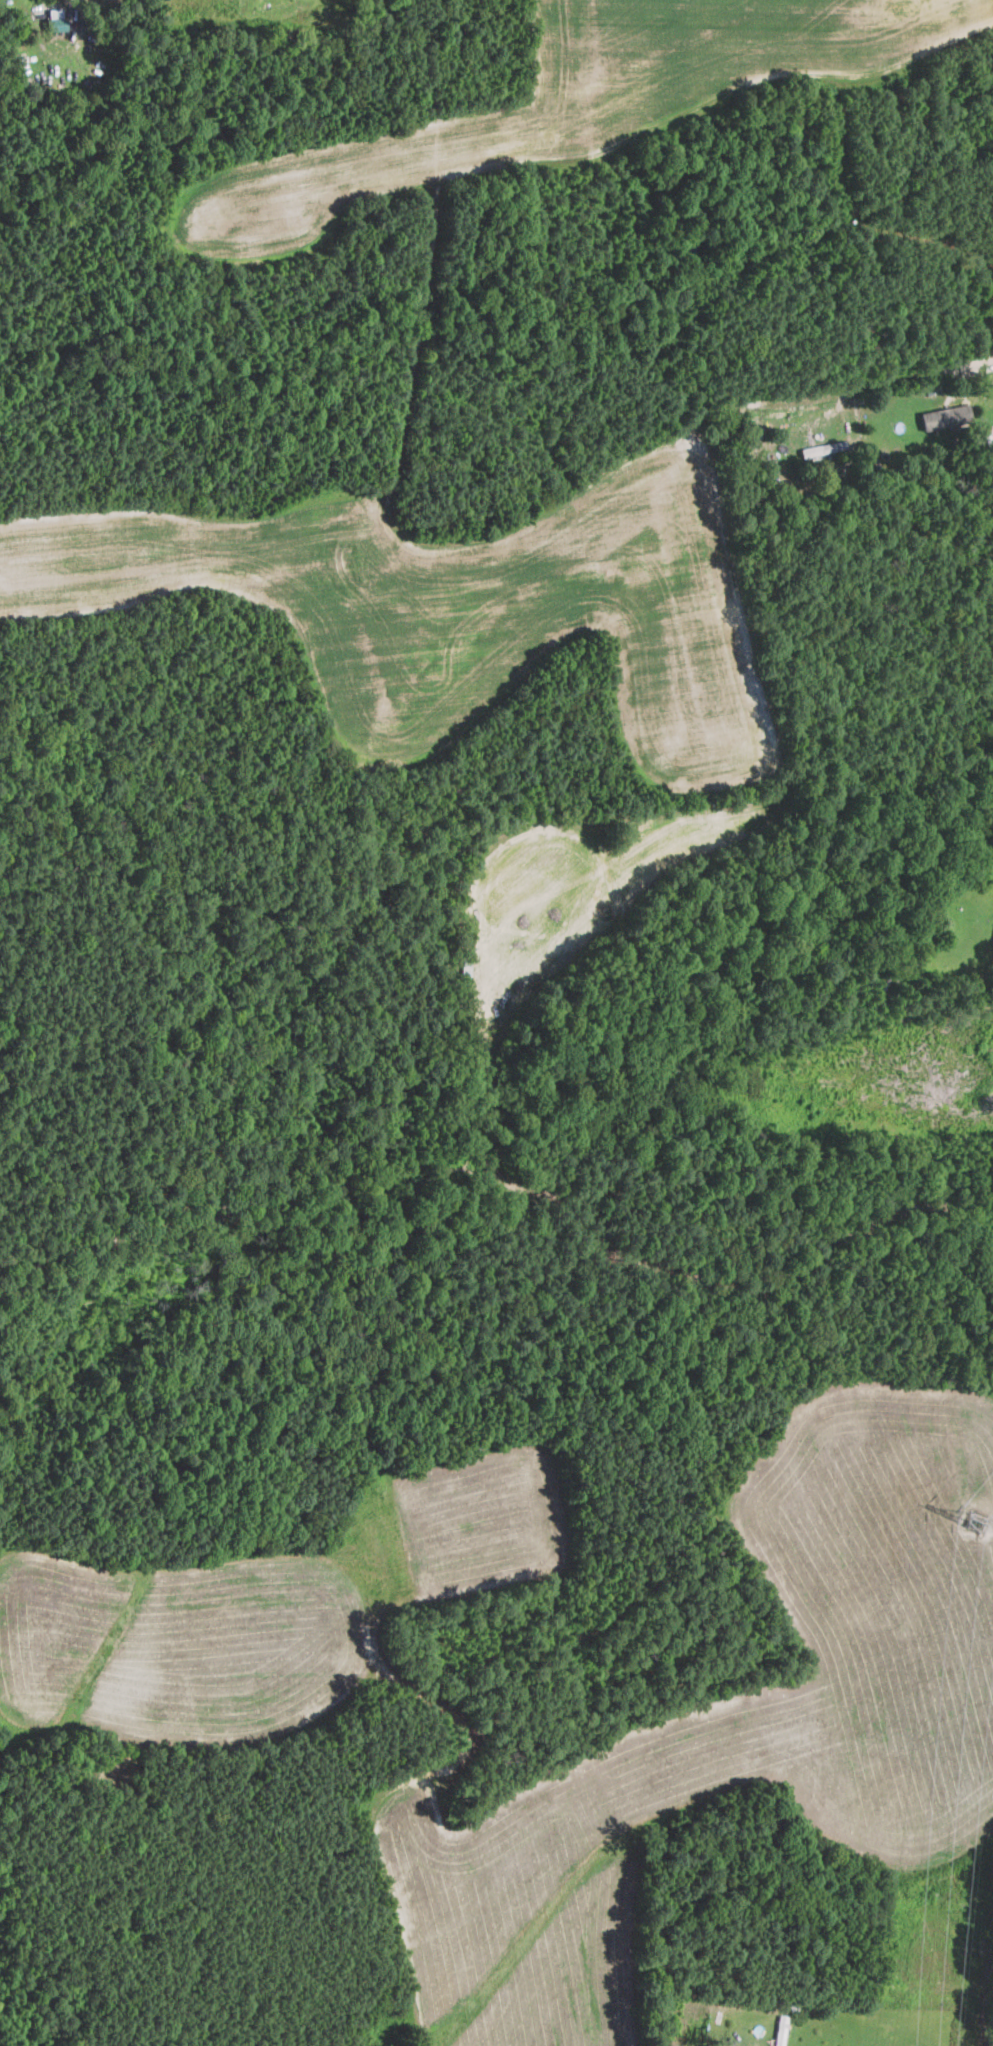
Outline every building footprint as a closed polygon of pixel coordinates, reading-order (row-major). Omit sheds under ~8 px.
[(48,31),(65,30),(64,8),(47,9),(48,31)] [(920,412),(923,430),(973,421),(969,403),(920,412)] [(801,448),(805,466),(828,461),(826,452),(848,448),(846,439),(801,448)]
